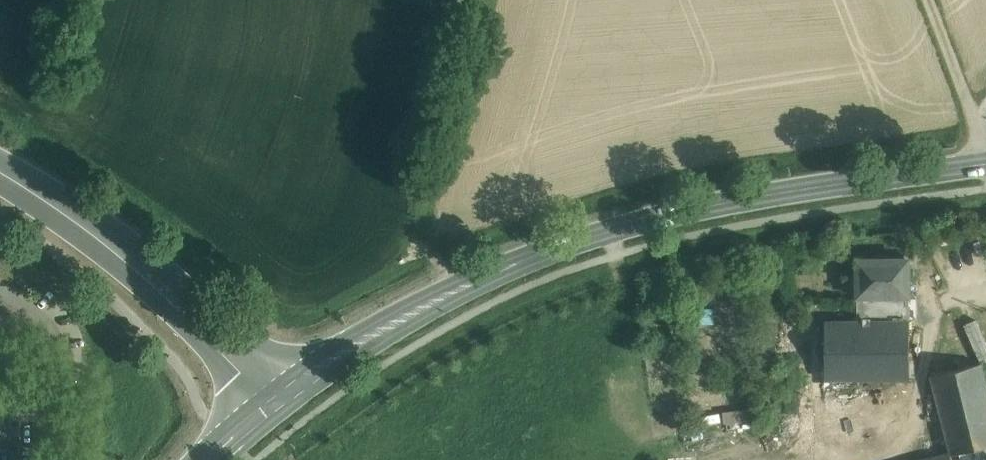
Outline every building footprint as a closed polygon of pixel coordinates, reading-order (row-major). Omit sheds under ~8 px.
[(902,258),(864,258),(861,255),(854,262),(857,265),(857,296),(862,296),(862,320),(905,319),(905,296),(910,296),(909,265),(913,261),(906,254),(902,258)] [(862,320),(826,320),(826,379),(910,379),(910,319),(905,319),(862,320)] [(931,376),(951,453),(985,444),(985,380),(982,363),(931,376)]
